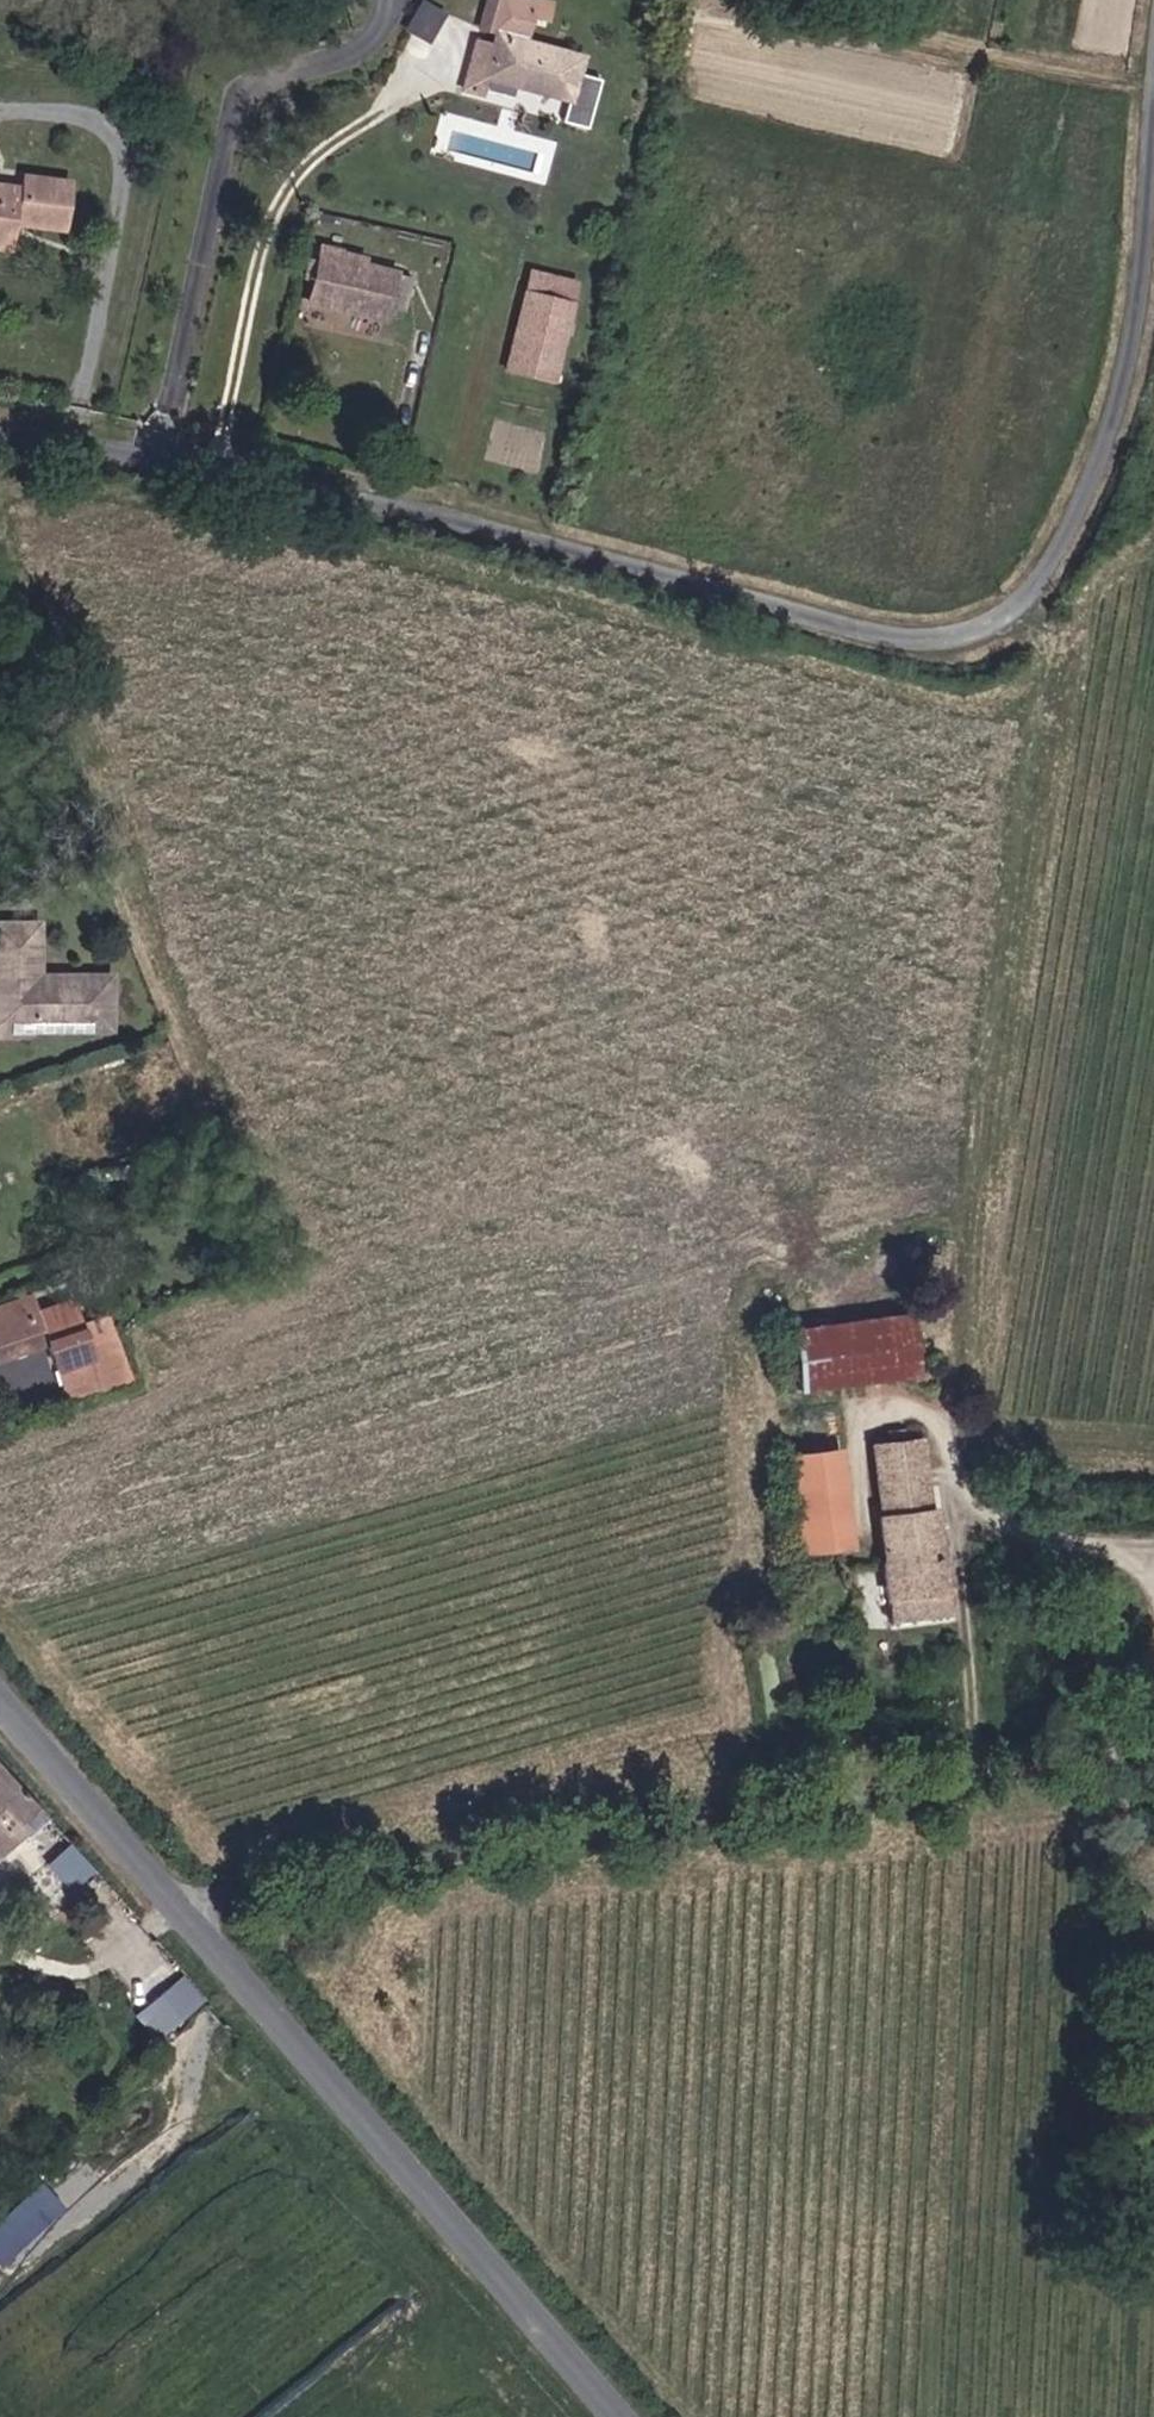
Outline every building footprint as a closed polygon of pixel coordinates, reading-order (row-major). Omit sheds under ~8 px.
[(433,38),(444,5),(429,0),(418,0),(408,29),(433,38)] [(497,33),(511,37),(499,76),(574,99),(587,58),(529,40),(542,0),(541,0),(494,0),(485,29),(497,33)] [(16,245),(24,218),(65,226),(76,175),(27,166),(24,185),(0,180),(0,242),(16,245)] [(329,239),(326,255),(310,251),(306,272),(321,278),(316,302),(383,316),(395,268),(362,260),(366,248),(329,239)] [(574,293),(527,279),(501,374),(549,386),(574,293)] [(110,980),(77,979),(71,985),(71,997),(49,997),(37,986),(38,926),(0,926),(0,1013),(15,1028),(110,1029),(110,980)] [(117,1196),(163,1177),(151,1150),(105,1169),(117,1196)] [(49,1361),(66,1405),(140,1379),(119,1332),(111,1314),(99,1318),(86,1286),(31,1305),(25,1291),(0,1299),(0,1356),(42,1342),(49,1361)] [(794,1388),(918,1367),(908,1302),(784,1324),(794,1388)] [(935,1554),(920,1444),(865,1451),(890,1627),(963,1616),(954,1551),(935,1554)] [(852,1543),(832,1445),(787,1451),(805,1552),(852,1543)] [(56,1809),(0,1743),(0,1860),(1,1861),(56,1809)] [(71,1839),(47,1861),(72,1888),(96,1866),(71,1839)] [(159,2037),(208,1996),(186,1970),(137,2012),(159,2037)] [(0,2230),(0,2266),(67,2203),(49,2184),(0,2230)]
